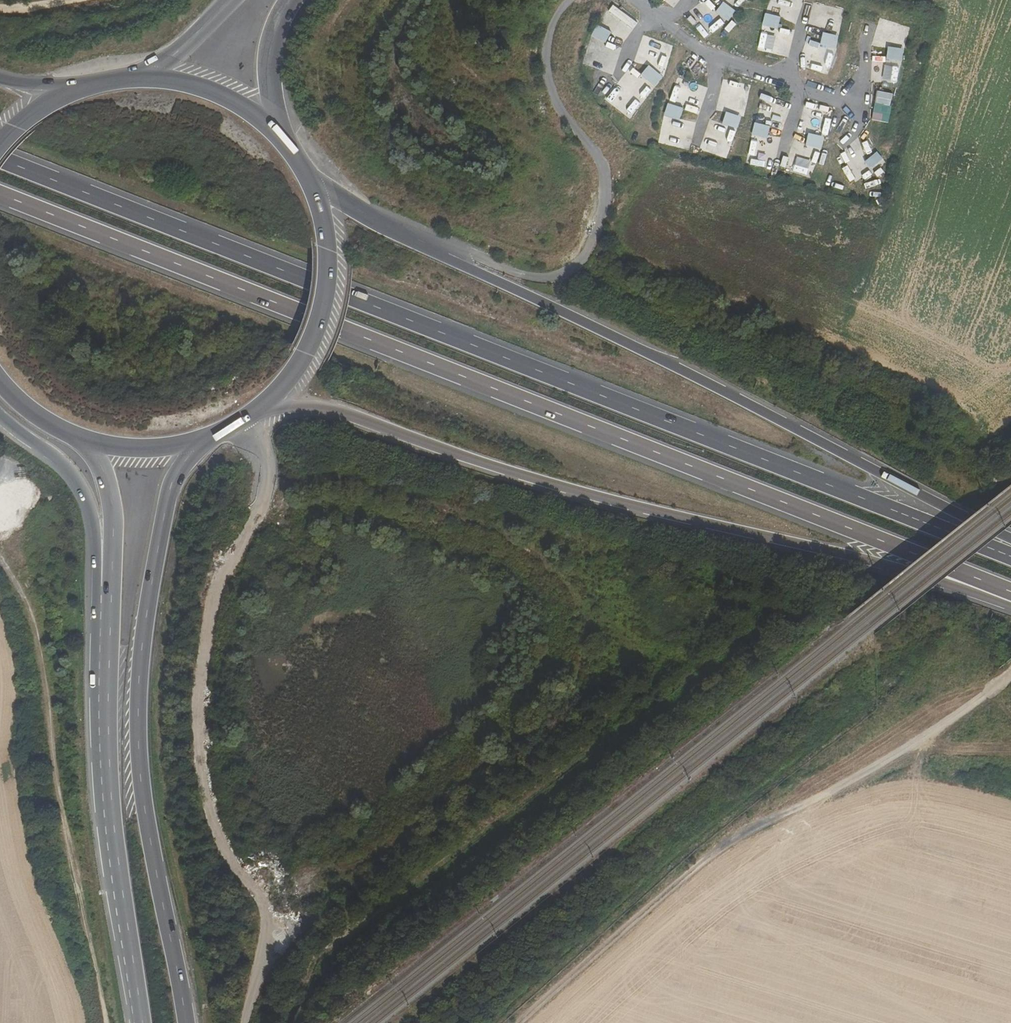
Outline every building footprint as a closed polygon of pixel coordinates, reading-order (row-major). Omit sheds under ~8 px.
[(593,12),(587,13),(589,24),(596,22),(593,12)] [(721,13),(713,24),(726,34),(733,24),(721,13)] [(762,25),(777,29),(780,17),(765,13),(762,25)] [(779,29),(763,26),(760,38),(776,42),(779,29)] [(820,45),(836,48),(839,35),(823,32),(820,45)] [(596,36),(590,47),(605,55),(610,44),(596,36)] [(665,64),(674,47),(660,40),(651,57),(665,64)] [(835,49),(819,45),(816,58),(832,61),(835,49)] [(886,59),(902,60),(904,48),(888,46),(886,59)] [(706,75),(691,63),(680,78),(694,89),(706,75)] [(870,64),(854,63),(853,76),(869,77),(870,64)] [(648,78),(640,88),(653,98),(660,88),(648,78)] [(675,79),(668,102),(676,105),(683,81),(675,79)] [(681,120),(665,115),(661,128),(677,133),(681,120)] [(754,122),(751,135),(767,139),(770,126),(754,122)] [(722,124),(718,136),(733,141),(737,130),(722,124)] [(806,146),(822,148),(824,136),(807,133),(806,146)] [(766,139),(751,135),(748,148),(764,152),(766,139)] [(819,150),(803,146),(800,159),(816,163),(819,150)] [(314,152),(336,175),(340,171),(318,148),(314,152)] [(877,152),(864,161),(870,169),(883,159),(877,152)] [(849,154),(833,154),(833,167),(849,167),(849,154)] [(764,165),(765,159),(751,157),(749,162),(764,165)] [(857,183),(868,178),(865,173),(855,178),(857,183)]
